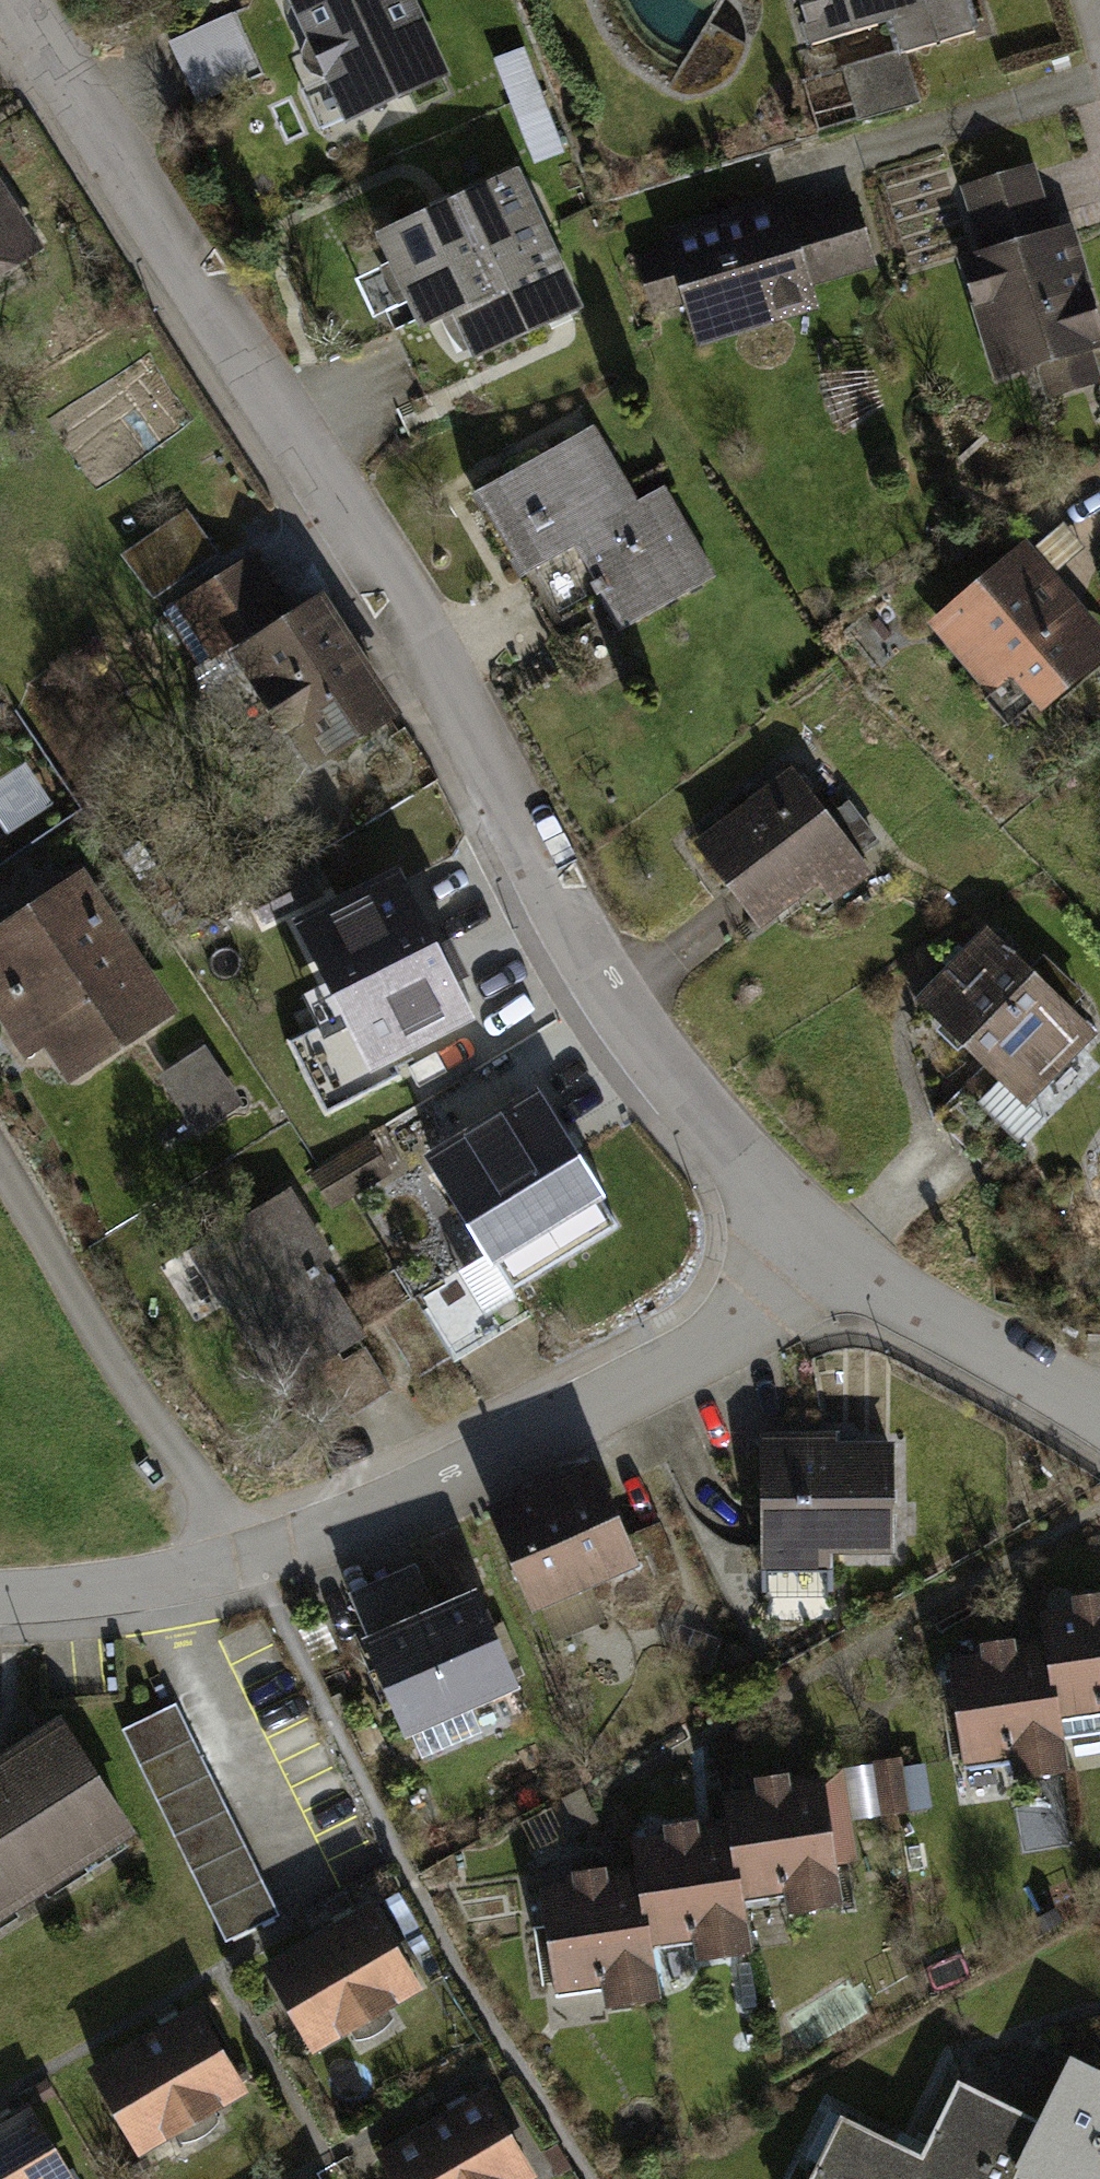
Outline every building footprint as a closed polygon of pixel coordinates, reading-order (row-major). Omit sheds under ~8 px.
[(315,35),(307,42),(302,53),(304,63),(311,72),(322,76),(333,75),(351,114),(438,74),(417,29),(419,16),(416,4),(412,0),(298,0),(315,35)] [(811,45),(891,21),(901,54),(974,32),(964,0),(798,0),(811,45)] [(197,104),(262,73),(233,12),(168,42),(197,104)] [(536,94),(521,52),(496,61),(511,103),(536,94)] [(519,122),(544,113),(536,94),(511,103),(519,122)] [(544,113),(519,122),(531,154),(556,144),(544,113)] [(1099,334),(1087,289),(1080,291),(1062,233),(1025,244),(1019,225),(1044,217),(1031,173),(968,192),(988,257),(971,262),(972,266),(965,268),(975,302),(982,300),(1003,370),(1096,343),(1094,336),(1099,334)] [(540,241),(511,177),(386,235),(425,321),(459,305),(504,285),(494,262),(540,241)] [(781,208),(671,241),(699,333),(809,300),(803,282),(867,262),(848,200),(803,214),(811,239),(792,245),(781,208)] [(27,251),(0,209),(0,268),(27,251)] [(504,285),(459,305),(479,351),(572,309),(540,241),(494,262),(504,285)] [(578,436),(487,489),(533,567),(578,541),(600,578),(590,584),(596,594),(606,589),(609,594),(601,598),(619,629),(713,574),(663,488),(637,504),(611,460),(596,468),(578,436)] [(1040,545),(1058,567),(1099,531),(1099,526),(1084,508),(1040,545)] [(129,555),(151,587),(207,548),(184,517),(129,555)] [(1040,545),(1025,558),(1022,555),(943,623),(995,684),(1005,676),(1019,677),(1038,700),(1099,648),(1099,646),(1070,612),(1066,615),(1056,603),(1056,595),(1043,580),(1058,567),(1040,545)] [(257,552),(234,567),(270,622),(235,645),(240,653),(298,617),(257,552)] [(270,622),(234,567),(179,603),(215,658),(235,645),(270,622)] [(199,668),(215,658),(179,603),(163,613),(199,668)] [(323,754),(387,714),(325,618),(307,629),(299,616),(298,617),(242,652),(265,690),(257,695),(279,729),(299,716),(323,754)] [(24,762),(0,778),(0,827),(5,834),(51,804),(24,762)] [(850,849),(794,776),(771,794),(764,785),(747,798),(753,807),(701,847),(757,920),(850,849)] [(267,893),(282,917),(321,893),(306,869),(267,893)] [(372,1061),(462,1014),(446,981),(451,978),(437,950),(431,953),(394,879),(304,926),(347,1011),(345,1012),(350,1021),(352,1021),(372,1061)] [(161,1010),(77,885),(0,936),(0,996),(5,1005),(23,993),(73,1068),(161,1010)] [(982,960),(971,949),(923,999),(988,1062),(934,1117),(986,1167),(1039,1112),(1025,1098),(1088,1032),(1062,1007),(1075,993),(1042,962),(1029,975),(997,944),(982,960)] [(167,1077),(199,1126),(232,1104),(200,1056),(167,1077)] [(590,1228),(518,1108),(432,1160),(488,1252),(512,1237),(529,1265),(590,1228)] [(369,1141),(331,1164),(351,1194),(389,1171),(369,1141)] [(313,1176),(332,1206),(351,1194),(331,1164),(313,1176)] [(321,1249),(286,1193),(197,1248),(202,1256),(213,1249),(241,1294),(229,1301),(281,1385),(359,1337),(309,1256),(321,1249)] [(384,1316),(417,1371),(448,1353),(414,1298),(384,1316)] [(890,1448),(763,1449),(764,1547),(766,1547),(827,1547),(890,1546),(890,1448)] [(517,1511),(500,1519),(536,1602),(632,1560),(596,1477),(531,1505),(526,1493),(512,1499),(517,1511)] [(827,1547),(766,1547),(766,1592),(827,1592),(827,1547)] [(370,1642),(438,1612),(415,1563),(347,1592),(370,1642)] [(1099,1730),(1099,1594),(1074,1598),(1076,1613),(1043,1617),(1049,1650),(1061,1736),(1099,1730)] [(438,1612),(370,1642),(407,1728),(511,1683),(473,1597),(438,1612)] [(1014,1777),(1066,1769),(1061,1736),(1049,1650),(1014,1655),(1012,1641),(982,1645),(984,1660),(949,1665),(963,1756),(1010,1749),(1014,1777)] [(279,1915),(175,1702),(120,1729),(224,1941),(279,1915)] [(0,1776),(0,1904),(125,1823),(59,1722),(1,1759),(9,1771),(0,1776)] [(900,1810),(929,1806),(923,1765),(895,1768),(900,1810)] [(758,1794),(726,1799),(731,1831),(740,1890),(784,1883),(788,1911),(842,1903),(824,1784),(789,1789),(787,1775),(756,1780),(758,1794)] [(667,1840),(634,1845),(640,1878),(648,1938),(693,1931),(697,1957),(749,1949),(740,1890),(731,1831),(697,1836),(695,1822),(665,1826),(667,1840)] [(576,1887),(540,1892),(541,1899),(532,1901),(536,1926),(545,1925),(553,1984),(601,1977),(605,2004),(657,1996),(648,1938),(640,1878),(606,1883),(603,1868),(574,1873),(576,1887)] [(370,1910),(270,1967),(314,2043),(414,1986),(370,1910)] [(195,2012),(96,2070),(140,2145),(239,2087),(195,2012)] [(1047,2178),(1099,2178),(1099,2071),(1070,2057),(1038,2120),(1040,2122),(1019,2165),(1021,2166),(1047,2178)] [(1021,2166),(1019,2165),(1040,2122),(1038,2120),(959,2080),(921,2156),(923,2157),(911,2178),(1014,2178),(1021,2166)] [(384,2155),(398,2178),(517,2178),(527,2173),(483,2097),(384,2155)] [(0,2127),(0,2178),(67,2178),(27,2111),(0,2127)] [(923,2157),(921,2156),(841,2116),(809,2178),(911,2178),(923,2157)]
